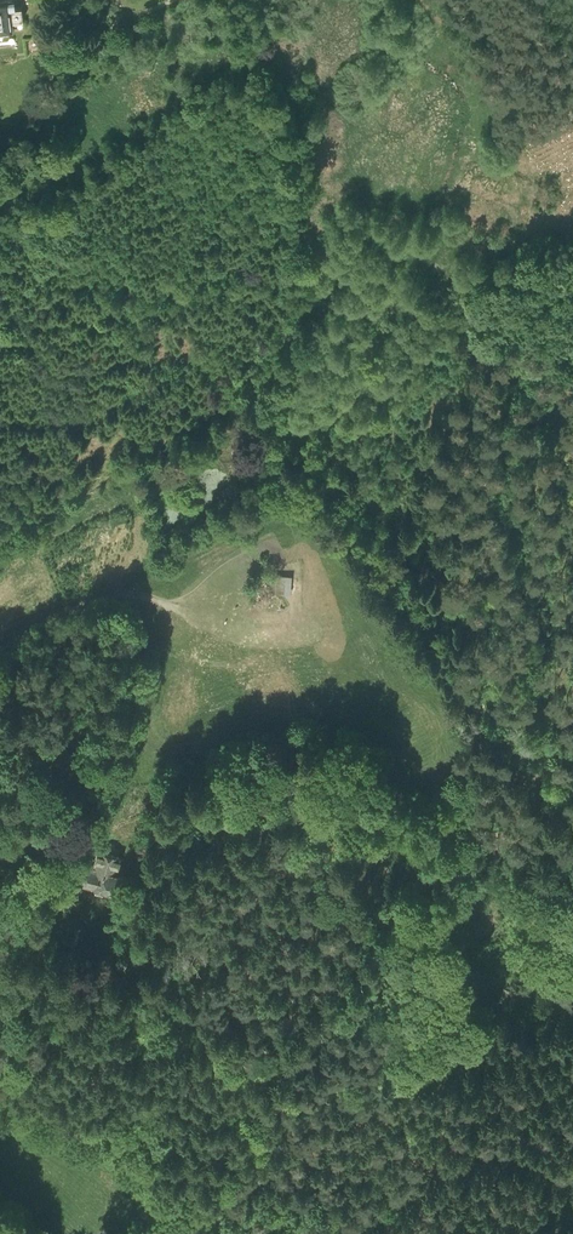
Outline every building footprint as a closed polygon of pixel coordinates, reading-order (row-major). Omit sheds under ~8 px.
[(13,26),(12,18),(24,17),(22,3),(15,4),(14,0),(0,0),(0,27),(13,26)] [(277,574),(276,593),(292,594),(292,575),(277,574)] [(116,850),(115,853),(107,851),(102,865),(97,864),(92,883),(127,894),(133,875),(126,873),(131,858),(125,856),(126,853),(116,850)]
